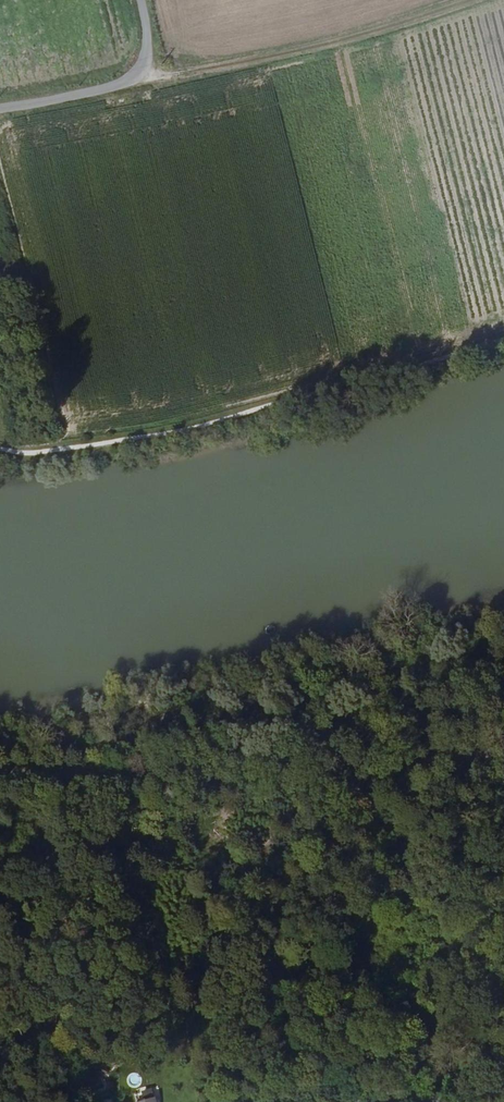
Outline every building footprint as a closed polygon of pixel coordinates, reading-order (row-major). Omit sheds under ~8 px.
[(44,809),(23,810),(23,819),(44,819),(44,809)] [(365,834),(357,835),(358,842),(372,839),(371,833),(365,834)] [(220,851),(231,851),(232,835),(221,834),(220,851)] [(356,836),(349,837),(350,850),(357,849),(356,836)] [(414,851),(400,852),(402,869),(416,867),(414,851)] [(136,858),(124,858),(124,871),(136,871),(136,858)] [(231,882),(230,896),(238,896),(239,881),(231,882)] [(333,1022),(334,1027),(347,1024),(345,1019),(333,1022)] [(416,1023),(407,1026),(412,1040),(421,1037),(416,1023)] [(350,1036),(347,1024),(334,1027),(338,1040),(350,1036)] [(291,1042),(284,1044),(290,1062),(297,1059),(288,1031),(287,1031),(291,1042)] [(226,1069),(227,1081),(242,1078),(240,1066),(226,1069)] [(283,1081),(270,1085),(274,1099),(287,1095),(283,1081)]
